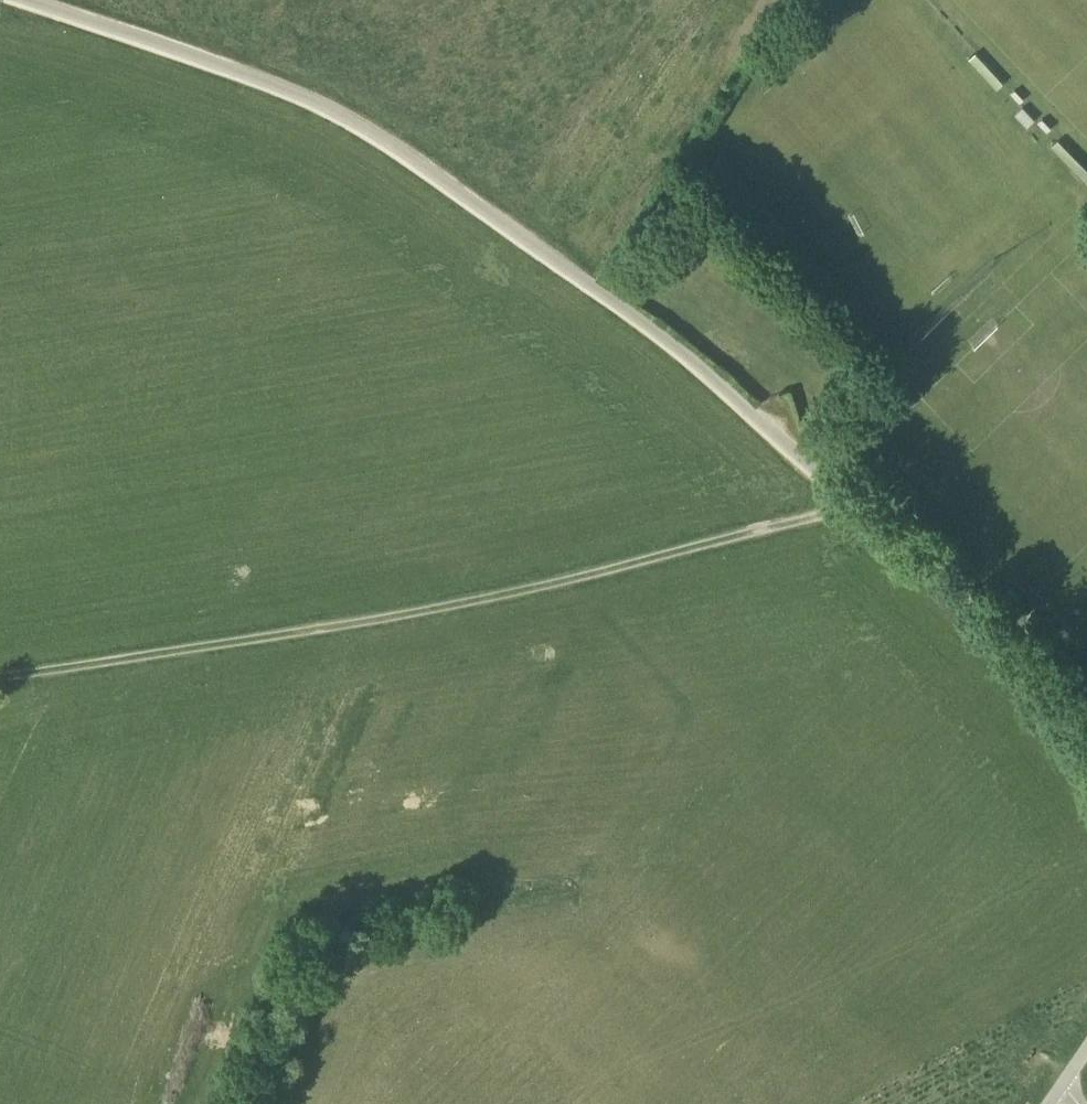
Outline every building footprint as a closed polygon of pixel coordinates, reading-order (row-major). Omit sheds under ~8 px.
[(1053,143),(1086,181),(1086,168),(1060,137),(1053,143)]
